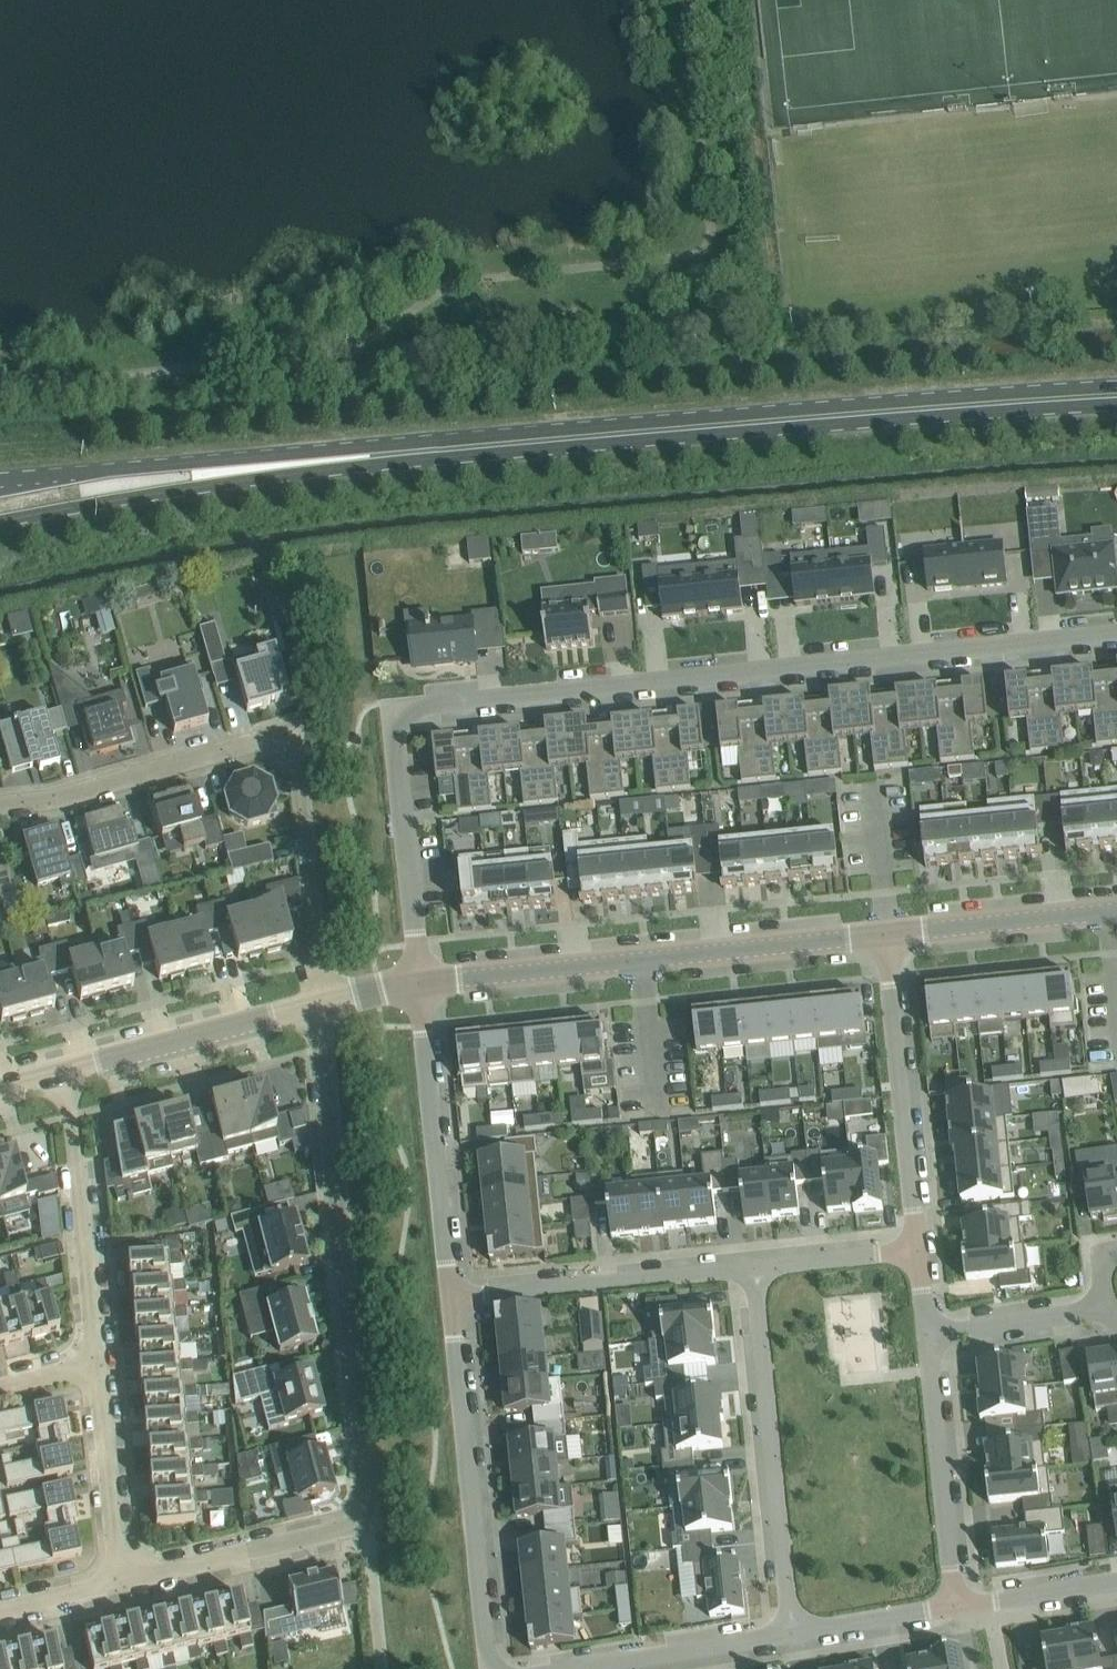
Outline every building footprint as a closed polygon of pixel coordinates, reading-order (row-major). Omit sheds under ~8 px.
[(1059,489),(1026,491),(1027,501),(1060,499),(1059,489)] [(891,503),(860,506),(862,524),(893,521),(891,503)] [(1076,541),(1077,551),(1063,552),(1059,510),(1028,513),(1033,557),(1055,555),(1059,597),(1116,591),(1116,562),(1115,547),(1097,549),(1096,539),(1076,541)] [(659,524),(639,526),(640,541),(660,539),(659,524)] [(869,549),(831,553),(836,602),(876,598),(873,567),(889,565),(885,530),(868,532),(869,549)] [(540,537),(522,538),(524,555),(542,553),(540,537)] [(766,574),(764,556),(763,538),(736,541),(737,559),(744,558),(745,569),(752,569),(753,575),(766,574)] [(468,546),(470,563),(488,562),(486,544),(468,546)] [(1004,545),(965,549),(968,587),(977,586),(977,588),(1008,585),(1004,545)] [(968,587),(965,549),(925,553),(928,591),(936,590),(936,592),(953,591),(952,589),(956,588),(968,587)] [(836,602),(831,553),(791,558),(796,607),(836,602)] [(782,555),(764,556),(766,574),(767,578),(784,576),(782,555)] [(739,563),(699,567),(704,616),(744,612),(739,563)] [(659,567),(643,569),(645,588),(661,587),(664,620),(704,616),(699,567),(660,572),(659,567)] [(629,596),(628,596),(626,580),(597,583),(597,587),(566,591),(568,608),(543,611),(548,650),(594,646),(591,614),(600,613),(600,616),(631,613),(629,596)] [(149,586),(132,591),(136,602),(152,598),(149,586)] [(28,612),(7,617),(12,638),(33,633),(28,612)] [(464,664),(464,662),(461,662),(460,655),(464,655),(477,654),(475,634),(496,632),(494,612),(473,614),(473,621),(432,625),(431,621),(427,622),(428,626),(411,628),(412,636),(411,636),(413,647),(414,660),(424,659),(434,658),(435,667),(464,664)] [(211,667),(226,662),(215,625),(199,630),(213,678),(214,677),(211,667)] [(247,712),(282,702),(280,696),(288,694),(275,649),(255,655),(258,664),(235,670),(247,712)] [(200,695),(204,693),(200,680),(196,681),(191,663),(151,675),(150,671),(136,675),(146,709),(166,703),(174,733),(208,723),(200,695)] [(94,701),(48,664),(60,706),(74,701),(90,757),(133,745),(122,708),(127,707),(123,693),(94,701)] [(1107,671),(1115,745),(1116,744),(1116,670),(1107,671)] [(1097,746),(1115,745),(1107,671),(1074,674),(1078,715),(1094,713),(1097,746)] [(1074,674),(1053,677),(1053,678),(1041,680),(1048,752),(1065,750),(1062,717),(1078,715),(1074,674)] [(1006,681),(1011,722),(1028,720),(1031,753),(1048,752),(1041,680),(1029,681),(1028,679),(1006,681)] [(985,684),(963,686),(963,688),(951,689),(959,761),(976,759),(972,726),(989,724),(985,684)] [(951,689),(939,690),(938,689),(918,691),(922,731),(938,730),(941,763),(959,761),(951,689)] [(885,694),(872,695),(872,691),(851,693),(856,738),(871,736),(875,770),(892,768),(885,694)] [(906,733),(922,731),(918,691),(885,694),(892,768),(909,766),(906,733)] [(851,693),(830,695),(831,700),(818,701),(826,775),(843,773),(840,740),(856,738),(851,693)] [(809,777),(826,775),(818,701),(785,705),(789,745),(806,743),(809,777)] [(785,705),(764,707),(765,709),(752,710),(760,782),(777,780),(774,747),(789,745),(785,705)] [(718,712),(722,752),(739,750),(743,783),(760,782),(752,710),(740,711),(740,709),(718,712)] [(6,752),(24,746),(30,770),(32,770),(31,765),(37,763),(40,771),(59,766),(51,736),(67,731),(61,710),(20,722),(21,723),(19,724),(19,722),(0,727),(0,731),(6,752)] [(701,713),(679,716),(679,718),(667,719),(675,791),(692,789),(688,756),(705,754),(701,713)] [(667,719),(655,720),(655,718),(634,721),(638,761),(654,759),(657,792),(675,791),(667,719)] [(601,724),(588,725),(588,721),(567,723),(572,768),(588,766),(591,799),(608,798),(601,724)] [(622,763),(638,761),(634,721),(601,724),(608,798),(626,796),(622,763)] [(567,723),(546,725),(547,730),(534,731),(542,804),(559,803),(556,769),(572,768),(567,723)] [(525,806),(542,804),(534,731),(501,734),(506,775),(522,773),(525,806)] [(501,734),(481,737),(481,739),(468,740),(476,811),(493,810),(490,776),(506,775),(501,734)] [(434,741),(438,782),(455,780),(459,813),(476,811),(468,740),(456,741),(456,739),(434,741)] [(1007,763),(996,764),(997,778),(1009,777),(1007,763)] [(963,768),(963,769),(964,778),(965,784),(972,783),(971,767),(963,768)] [(963,769),(948,770),(949,779),(964,778),(963,769)] [(920,772),(911,773),(912,788),(922,787),(920,772)] [(234,780),(224,798),(230,817),(248,827),(267,822),(268,819),(278,816),(275,807),(277,804),(271,785),(254,775),(234,780)] [(836,781),(823,782),(824,792),(828,795),(838,794),(836,781)] [(806,784),(794,785),(795,799),(808,797),(806,784)] [(785,800),(784,786),(766,788),(768,801),(785,800)] [(756,789),(739,791),(740,804),(758,802),(756,789)] [(1108,791),(1114,849),(1116,848),(1116,790),(1108,791)] [(1108,791),(1085,794),(1091,851),(1095,851),(1095,849),(1101,849),(1102,850),(1114,849),(1108,791)] [(191,793),(152,804),(162,838),(179,833),(184,850),(204,845),(206,850),(224,845),(216,818),(199,823),(191,793)] [(1063,809),(1050,811),(1051,824),(1065,822),(1068,853),(1073,853),(1072,852),(1079,851),(1079,852),(1091,851),(1085,794),(1062,796),(1063,809)] [(1051,824),(1050,811),(1037,812),(1036,799),(1012,801),(1018,859),(1022,858),(1022,857),(1028,856),(1028,858),(1042,856),(1042,854),(1041,854),(1038,825),(1051,824)] [(653,801),(643,802),(645,817),(654,816),(653,801)] [(988,804),(990,817),(991,817),(995,861),(999,861),(999,859),(1006,859),(1006,860),(1018,859),(1012,801),(988,804)] [(630,803),(621,804),(622,820),(632,819),(630,803)] [(968,806),(944,808),(950,866),(954,865),(954,864),(961,863),(961,865),(973,863),(968,819),(969,819),(968,806)] [(950,866),(944,808),(921,811),(927,868),(932,868),(931,866),(938,866),(938,867),(950,866)] [(97,869),(140,856),(127,811),(84,823),(97,869)] [(525,813),(526,826),(540,825),(538,812),(525,813)] [(517,827),(516,814),(503,815),(504,828),(517,827)] [(990,817),(969,819),(968,819),(973,863),(977,863),(977,862),(983,861),(983,862),(995,861),(991,817),(990,817)] [(445,822),(447,841),(483,837),(481,818),(445,822)] [(721,845),(718,822),(705,824),(709,859),(722,858),(724,876),(725,887),(722,887),(723,889),(739,888),(738,886),(745,886),(745,887),(749,887),(744,842),(721,845)] [(709,859),(705,824),(692,825),(695,848),(671,850),(676,894),(688,893),(688,892),(694,891),(694,892),(699,892),(696,861),(709,859)] [(38,887),(59,881),(62,891),(88,884),(80,856),(78,857),(78,858),(66,862),(58,832),(59,832),(58,831),(43,835),(42,832),(18,836),(18,837),(23,836),(38,887)] [(835,833),(812,835),(816,880),(829,878),(829,877),(835,876),(835,878),(840,877),(835,833)] [(812,835),(789,838),(794,882),(806,881),(806,879),(813,879),(813,880),(816,880),(812,835)] [(580,846),(579,837),(565,839),(568,867),(581,866),(583,891),(584,902),(582,902),(582,904),(598,902),(598,901),(604,900),(604,902),(608,901),(602,844),(580,846)] [(789,838),(767,840),(771,884),(784,883),(784,882),(790,881),(790,882),(794,882),(789,838)] [(648,839),(625,841),(631,899),(643,898),(643,896),(649,896),(649,897),(653,897),(648,852),(650,852),(648,839)] [(767,840),(744,842),(749,887),(761,885),(761,884),(768,883),(768,885),(771,884),(767,840)] [(625,841),(602,844),(608,901),(620,900),(620,899),(627,898),(627,899),(631,899),(625,841)] [(233,874),(243,871),(274,864),(269,846),(228,856),(233,874)] [(671,850),(650,852),(648,852),(653,897),(665,895),(665,894),(672,893),(672,895),(676,894),(671,850)] [(505,854),(507,867),(512,911),(525,910),(524,909),(531,908),(531,909),(535,909),(530,865),(531,865),(530,851),(505,854)] [(505,854),(485,856),(486,869),(485,869),(490,913),(502,912),(502,911),(508,910),(509,911),(512,911),(507,867),(505,854)] [(485,856),(460,858),(461,862),(447,863),(448,879),(462,877),(466,914),(463,914),(464,916),(480,915),(479,913),(486,913),(486,914),(490,913),(485,869),(486,869),(485,856)] [(554,862),(531,865),(530,865),(535,909),(547,907),(547,906),(553,906),(554,907),(558,906),(554,862)] [(7,925),(25,920),(9,867),(0,869),(0,900),(7,925)] [(267,889),(268,895),(251,900),(254,910),(265,951),(266,951),(267,954),(282,950),(281,947),(291,944),(284,915),(301,910),(298,881),(267,889)] [(207,893),(196,896),(199,909),(210,906),(207,893)] [(228,917),(224,902),(210,906),(217,932),(230,929),(238,958),(248,956),(249,959),(264,955),(263,952),(265,951),(254,910),(228,917)] [(199,909),(196,909),(200,924),(175,931),(186,972),(188,972),(188,975),(203,971),(202,968),(213,965),(205,935),(217,932),(210,906),(199,909)] [(175,931),(149,938),(145,923),(131,927),(139,953),(152,950),(160,979),(170,977),(171,980),(185,976),(185,973),(186,972),(175,931)] [(131,927),(118,930),(122,945),(96,952),(107,994),(109,993),(110,996),(124,992),(123,989),(134,986),(126,957),(139,953),(131,927)] [(96,952),(71,959),(67,944),(53,948),(60,974),(73,971),(81,1001),(91,998),(92,1001),(106,997),(106,994),(107,994),(96,952)] [(53,948),(39,952),(43,967),(17,974),(28,1015),(30,1014),(31,1017),(45,1013),(45,1010),(55,1008),(47,978),(60,974),(53,948)] [(0,978),(0,1015),(2,1022),(12,1019),(13,1022),(28,1018),(27,1015),(28,1015),(17,974),(0,978)] [(1078,1002),(1074,1002),(1072,976),(1047,978),(1051,1017),(1050,1017),(1052,1031),(1053,1031),(1053,1030),(1077,1028),(1076,1015),(1079,1014),(1078,1002)] [(1051,1017),(1047,978),(1023,981),(1027,1020),(1050,1017),(1051,1017)] [(1003,1022),(1027,1020),(1023,981),(999,983),(1003,1022)] [(998,983),(998,984),(975,986),(979,1025),(981,1038),(1005,1035),(1003,1022),(999,983),(998,983)] [(979,1025),(975,986),(952,988),(956,1027),(979,1025)] [(956,1027),(952,988),(951,988),(950,988),(927,991),(930,1017),(926,1018),(928,1030),(931,1030),(932,1043),(956,1041),(958,1041),(956,1027)] [(869,1023),(865,1023),(863,997),(838,1000),(842,1039),(870,1036),(869,1023)] [(818,1042),(842,1039),(838,1000),(814,1002),(818,1042)] [(794,1044),(818,1042),(814,1002),(790,1005),(794,1044)] [(771,1047),(794,1044),(790,1005),(766,1007),(771,1047)] [(747,1049),(771,1047),(766,1007),(743,1010),(747,1049)] [(723,1052),(747,1049),(743,1010),(719,1012),(723,1052)] [(694,1015),(697,1041),(693,1041),(695,1055),(723,1052),(719,1012),(694,1015)] [(609,1051),(606,1051),(603,1024),(578,1027),(583,1066),(582,1066),(583,1080),(585,1080),(585,1079),(609,1077),(607,1063),(611,1063),(609,1051)] [(582,1066),(583,1066),(578,1027),(555,1030),(559,1069),(582,1066)] [(535,1071),(559,1069),(555,1030),(531,1032),(535,1071)] [(529,1032),(507,1034),(507,1035),(511,1074),(512,1087),(536,1084),(535,1071),(531,1032),(529,1032)] [(511,1074),(507,1035),(507,1034),(505,1034),(505,1035),(483,1037),(487,1076),(488,1076),(489,1089),(512,1087),(511,1074)] [(488,1076),(487,1076),(483,1037),(482,1037),(458,1040),(461,1066),(458,1067),(459,1079),(463,1078),(464,1092),(488,1089),(488,1090),(489,1090),(489,1089),(488,1076)] [(1072,1074),(1071,1062),(1056,1064),(1057,1075),(1072,1074)] [(1042,1077),(1057,1075),(1056,1064),(1041,1065),(1042,1077)] [(1024,1079),(1023,1067),(1008,1069),(1009,1080),(1024,1079)] [(994,1082),(1009,1080),(1008,1069),(993,1070),(994,1082)] [(1090,1079),(1062,1082),(1065,1102),(1101,1097),(1098,1078),(1093,1079),(1090,1079)] [(977,1090),(976,1079),(961,1080),(962,1092),(977,1090)] [(947,1093),(962,1092),(961,1080),(946,1082),(947,1093)] [(1061,1082),(1051,1083),(1053,1098),(1062,1097),(1061,1082)] [(254,1089),(239,1093),(240,1096),(239,1096),(252,1147),(278,1141),(279,1146),(292,1142),(296,1155),(312,1150),(308,1109),(287,1115),(273,1119),(265,1089),(255,1092),(254,1089)] [(815,1089),(799,1090),(801,1102),(817,1100),(815,1089)] [(864,1102),(863,1090),(848,1092),(849,1104),(864,1102)] [(792,1103),(790,1091),(775,1093),(777,1104),(792,1103)] [(834,1105),(849,1104),(848,1092),(833,1094),(834,1105)] [(761,1106),(777,1104),(775,1093),(760,1094),(761,1106)] [(222,1098),(223,1100),(212,1103),(220,1133),(207,1137),(214,1163),(228,1159),(227,1154),(252,1147),(239,1096),(237,1097),(236,1094),(222,1098)] [(951,1125),(1007,1119),(996,1120),(994,1094),(948,1099),(951,1125)] [(744,1108),(743,1096),(728,1098),(729,1110),(744,1108)] [(714,1111),(729,1110),(728,1098),(713,1099),(714,1111)] [(845,1105),(847,1121),(874,1117),(872,1102),(845,1105)] [(175,1110),(161,1114),(161,1117),(160,1117),(171,1158),(196,1152),(201,1167),(214,1163),(207,1137),(194,1140),(186,1110),(176,1113),(175,1110)] [(780,1110),(762,1112),(763,1124),(781,1123),(780,1110)] [(604,1122),(603,1111),(588,1112),(589,1124),(604,1122)] [(574,1126),(589,1124),(588,1112),(572,1114),(574,1126)] [(1059,1114),(1049,1115),(1051,1130),(1061,1129),(1059,1114)] [(144,1122),(133,1124),(134,1126),(114,1131),(117,1160),(104,1163),(107,1186),(174,1169),(171,1158),(160,1117),(158,1118),(158,1115),(143,1119),(144,1122)] [(556,1127),(555,1116),(540,1117),(541,1129),(556,1127)] [(526,1131),(541,1129),(540,1117),(525,1119),(526,1131)] [(951,1125),(953,1151),(1010,1145),(1007,1119),(951,1125)] [(692,1121),(680,1123),(682,1135),(693,1134),(692,1121)] [(668,1123),(654,1124),(655,1134),(669,1133),(668,1123)] [(654,1124),(640,1126),(641,1135),(655,1134),(654,1124)] [(509,1139),(508,1127),(493,1129),(494,1141),(509,1139)] [(628,1128),(618,1129),(619,1139),(629,1138),(628,1128)] [(479,1142),(494,1141),(493,1129),(478,1130),(479,1142)] [(890,1165),(887,1138),(868,1140),(870,1160),(850,1162),(850,1164),(849,1164),(854,1211),(855,1211),(855,1213),(883,1210),(879,1166),(890,1165)] [(484,1185),(484,1186),(538,1180),(536,1157),(538,1156),(537,1139),(506,1142),(507,1158),(481,1161),(482,1173),(484,1173),(485,1185),(484,1185)] [(1010,1145),(953,1151),(953,1152),(957,1151),(959,1175),(1012,1170),(1010,1145)] [(1055,1165),(1065,1164),(1063,1150),(1053,1151),(1055,1165)] [(854,1211),(849,1164),(824,1167),(822,1153),(808,1154),(811,1184),(825,1182),(828,1213),(854,1211)] [(714,1194),(728,1192),(724,1154),(702,1157),(705,1178),(685,1180),(690,1227),(718,1225),(714,1194)] [(724,1154),(728,1192),(742,1191),(746,1225),(773,1222),(767,1162),(766,1162),(767,1176),(741,1179),(740,1162),(726,1163),(725,1154),(724,1154)] [(797,1185),(811,1184),(808,1154),(793,1156),(793,1159),(767,1162),(773,1222),(774,1222),(774,1218),(800,1215),(797,1185)] [(3,1218),(30,1211),(26,1196),(39,1192),(40,1196),(58,1191),(56,1176),(23,1186),(15,1156),(4,1159),(4,1156),(0,1157),(0,1207),(3,1218)] [(1104,1217),(1105,1222),(1116,1220),(1116,1199),(1116,1192),(1116,1191),(1116,1162),(1084,1167),(1092,1218),(1104,1217)] [(1066,1179),(1065,1164),(1055,1165),(1056,1180),(1066,1179)] [(1012,1170),(959,1175),(962,1203),(1015,1197),(1012,1170)] [(593,1191),(591,1175),(578,1176),(579,1192),(593,1191)] [(640,1236),(665,1234),(659,1177),(634,1180),(640,1236)] [(659,1177),(665,1234),(666,1234),(666,1230),(690,1227),(685,1180),(684,1180),(685,1185),(662,1187),(660,1177),(659,1177)] [(486,1209),(541,1204),(538,1180),(484,1186),(485,1186),(488,1209),(486,1209)] [(640,1236),(634,1180),(633,1180),(634,1190),(608,1193),(608,1194),(595,1195),(596,1206),(609,1205),(612,1239),(640,1236)] [(270,1188),(263,1190),(268,1207),(275,1205),(270,1188)] [(587,1199),(572,1201),(573,1216),(589,1215),(587,1199)] [(488,1233),(489,1233),(543,1228),(541,1204),(486,1209),(486,1210),(488,1210),(490,1232),(488,1233)] [(964,1253),(1026,1247),(1025,1246),(1023,1246),(1020,1221),(1026,1221),(1024,1205),(993,1209),(995,1222),(964,1226),(966,1252),(964,1252),(964,1253)] [(166,1226),(213,1224),(212,1208),(165,1210),(166,1226)] [(265,1226),(261,1211),(232,1218),(236,1235),(244,1233),(256,1278),(308,1264),(303,1246),(304,1245),(301,1235),(300,1235),(295,1217),(265,1226)] [(57,1219),(42,1220),(43,1234),(58,1232),(57,1219)] [(226,1219),(213,1222),(216,1235),(229,1232),(226,1219)] [(543,1228),(489,1233),(489,1234),(490,1234),(491,1245),(490,1246),(491,1262),(508,1260),(508,1256),(546,1252),(543,1228)] [(1028,1273),(1026,1247),(964,1253),(967,1281),(1000,1277),(1002,1291),(1033,1288),(1031,1272),(1028,1273)] [(129,1266),(130,1266),(131,1270),(128,1270),(130,1288),(171,1284),(183,1282),(181,1267),(180,1256),(167,1257),(127,1261),(128,1264),(129,1264),(129,1266)] [(38,1297),(23,1301),(23,1299),(23,1300),(33,1339),(50,1335),(49,1333),(53,1332),(54,1333),(56,1332),(56,1334),(59,1333),(49,1294),(45,1281),(34,1284),(38,1297)] [(135,1297),(133,1297),(134,1313),(133,1314),(174,1310),(173,1295),(186,1293),(184,1282),(183,1282),(171,1284),(130,1288),(130,1289),(132,1289),(132,1290),(133,1290),(134,1292),(135,1292),(135,1297)] [(12,1302),(0,1306),(0,1318),(7,1345),(24,1340),(23,1338),(27,1337),(27,1338),(29,1337),(30,1339),(31,1338),(32,1340),(33,1339),(23,1300),(19,1287),(8,1290),(12,1302)] [(304,1297),(274,1305),(269,1288),(239,1297),(251,1339),(275,1332),(281,1352),(316,1342),(304,1297)] [(650,1343),(716,1337),(713,1309),(679,1313),(678,1299),(647,1303),(649,1318),(652,1318),(654,1342),(650,1343)] [(135,1319),(136,1319),(136,1323),(134,1323),(136,1341),(177,1336),(175,1336),(174,1321),(187,1320),(186,1309),(174,1310),(133,1314),(133,1317),(135,1317),(135,1319)] [(500,1339),(500,1340),(543,1336),(541,1310),(514,1313),(513,1309),(497,1311),(498,1327),(500,1327),(501,1339),(500,1339)] [(601,1314),(582,1316),(584,1331),(603,1329),(601,1314)] [(603,1329),(584,1331),(585,1345),(604,1343),(603,1329)] [(140,1349),(138,1350),(140,1366),(138,1367),(180,1363),(178,1348),(191,1346),(190,1335),(177,1336),(136,1341),(136,1342),(137,1342),(137,1343),(139,1343),(139,1345),(140,1345),(140,1349)] [(502,1363),(502,1364),(546,1360),(543,1336),(500,1340),(501,1340),(504,1363),(502,1363)] [(716,1338),(716,1337),(650,1343),(652,1370),(645,1371),(646,1386),(687,1382),(685,1368),(717,1365),(714,1338),(716,1338)] [(1065,1385),(1080,1382),(1075,1351),(1060,1354),(1065,1385)] [(1116,1409),(1116,1380),(1113,1355),(1089,1358),(1093,1386),(1090,1386),(1091,1399),(1095,1399),(1097,1412),(1116,1409)] [(504,1387),(505,1388),(548,1383),(546,1360),(502,1364),(504,1364),(506,1387),(504,1387)] [(978,1394),(1035,1388),(1035,1387),(1028,1387),(1025,1361),(979,1366),(982,1392),(978,1393),(978,1394)] [(140,1372),(141,1372),(142,1376),(139,1376),(141,1394),(182,1389),(181,1389),(179,1374),(192,1373),(191,1362),(180,1363),(138,1367),(139,1370),(140,1370),(140,1372)] [(260,1399),(269,1432),(289,1426),(287,1421),(322,1412),(312,1373),(261,1387),(257,1372),(232,1378),(235,1405),(260,1399)] [(628,1378),(613,1379),(614,1388),(629,1387),(628,1378)] [(664,1425),(664,1426),(725,1420),(722,1392),(688,1396),(687,1382),(646,1386),(647,1387),(656,1386),(657,1401),(665,1400),(668,1425),(664,1425)] [(548,1383),(505,1388),(506,1388),(507,1399),(506,1400),(507,1412),(534,1409),(535,1426),(566,1422),(564,1405),(551,1406),(548,1383)] [(146,1402),(144,1403),(145,1419),(144,1420),(185,1416),(184,1401),(197,1399),(195,1388),(182,1389),(141,1394),(141,1395),(143,1395),(143,1396),(144,1396),(144,1398),(146,1398),(146,1402)] [(626,1388),(614,1389),(615,1398),(627,1397),(626,1388)] [(1015,1418),(1017,1432),(1046,1429),(1044,1414),(1038,1415),(1035,1388),(978,1394),(981,1421),(1015,1418)] [(70,1439),(62,1403),(0,1417),(0,1431),(3,1446),(7,1445),(5,1434),(37,1428),(41,1443),(41,1444),(66,1439),(66,1440),(70,1439)] [(146,1425),(147,1425),(147,1429),(145,1429),(147,1447),(188,1442),(186,1442),(185,1427),(198,1426),(197,1415),(185,1416),(144,1420),(144,1423),(146,1423),(146,1425)] [(725,1420),(664,1426),(667,1452),(662,1453),(664,1468),(695,1464),(694,1451),(724,1448),(721,1421),(725,1421),(725,1420)] [(513,1468),(513,1469),(557,1465),(554,1441),(568,1439),(566,1422),(535,1426),(537,1441),(510,1444),(512,1457),(513,1456),(514,1468),(513,1468)] [(1086,1425),(1070,1427),(1075,1467),(1094,1464),(1094,1463),(1092,1453),(1090,1442),(1087,1442),(1086,1425)] [(987,1477),(1049,1470),(1049,1469),(1046,1469),(1044,1445),(1047,1444),(1046,1429),(1017,1432),(1018,1445),(987,1449),(989,1471),(990,1475),(987,1476),(987,1477)] [(10,1456),(1,1458),(7,1487),(73,1473),(66,1440),(66,1439),(41,1444),(41,1443),(36,1444),(40,1461),(12,1467),(10,1456)] [(1090,1442),(1092,1453),(1108,1450),(1107,1439),(1090,1442)] [(210,1440),(201,1441),(202,1452),(212,1451),(210,1440)] [(151,1455),(149,1456),(151,1472),(149,1472),(149,1473),(191,1469),(189,1453),(202,1452),(201,1441),(188,1442),(147,1447),(147,1448),(148,1448),(148,1449),(150,1449),(150,1451),(151,1451),(151,1455)] [(268,1449),(276,1479),(291,1475),(296,1493),(309,1489),(311,1498),(334,1492),(323,1452),(294,1459),(290,1443),(268,1449)] [(1108,1450),(1092,1453),(1094,1463),(1110,1461),(1108,1450)] [(255,1453),(237,1458),(240,1484),(262,1479),(258,1464),(264,1463),(261,1452),(255,1453)] [(616,1457),(606,1459),(607,1471),(617,1470),(616,1457)] [(634,1461),(625,1462),(625,1472),(635,1471),(634,1461)] [(695,1464),(664,1468),(666,1484),(669,1483),(671,1509),(733,1502),(731,1475),(697,1479),(695,1464)] [(515,1492),(515,1493),(559,1488),(557,1465),(513,1469),(515,1469),(517,1492),(515,1492)] [(151,1478),(152,1478),(153,1482),(150,1482),(152,1499),(193,1495),(192,1495),(190,1480),(212,1478),(211,1467),(191,1469),(149,1473),(150,1476),(151,1476),(151,1478)] [(1052,1497),(1049,1470),(987,1477),(990,1504),(1024,1501),(1025,1514),(1054,1511),(1053,1497),(1052,1497)] [(71,1486),(6,1500),(10,1518),(46,1510),(49,1526),(49,1527),(74,1521),(74,1522),(78,1522),(71,1486)] [(544,1515),(546,1531),(577,1528),(575,1510),(562,1511),(559,1488),(515,1493),(516,1493),(517,1493),(518,1505),(517,1505),(518,1517),(544,1515)] [(156,1527),(196,1523),(195,1506),(208,1505),(208,1504),(224,1503),(222,1492),(193,1495),(152,1499),(152,1501),(154,1501),(154,1502),(155,1502),(155,1504),(156,1504),(157,1508),(155,1509),(156,1527)] [(621,1494),(604,1495),(606,1522),(622,1521),(621,1494)] [(311,1504),(300,1507),(299,1500),(283,1504),(288,1521),(314,1515),(311,1504)] [(673,1537),(674,1550),(704,1547),(703,1534),(734,1531),(731,1504),(733,1504),(733,1502),(671,1509),(672,1510),(674,1510),(677,1536),(673,1537)] [(1065,1534),(1063,1510),(1054,1511),(1025,1514),(1027,1530),(1019,1531),(993,1534),(997,1568),(1049,1562),(1047,1536),(1065,1534)] [(23,1520),(15,1522),(17,1533),(25,1531),(23,1520)] [(48,1544),(20,1550),(18,1539),(10,1541),(16,1570),(81,1556),(74,1522),(74,1521),(49,1527),(49,1526),(45,1527),(48,1544)] [(0,1525),(0,1537),(8,1535),(6,1524),(0,1525)] [(524,1573),(524,1574),(568,1570),(565,1546),(579,1545),(577,1528),(546,1531),(548,1546),(521,1549),(523,1562),(524,1561),(525,1573),(524,1573)] [(16,1570),(10,1541),(1,1543),(3,1553),(0,1554),(0,1573),(16,1570)] [(1106,1545),(1090,1547),(1091,1558),(1107,1556),(1106,1545)] [(704,1547),(674,1550),(675,1551),(684,1550),(686,1567),(695,1566),(698,1600),(709,1599),(711,1617),(745,1614),(740,1561),(716,1564),(714,1547),(704,1548),(704,1547)] [(526,1597),(526,1598),(581,1592),(581,1591),(570,1592),(568,1570),(524,1574),(525,1574),(528,1597),(526,1597)] [(282,1617),(280,1610),(263,1614),(266,1642),(287,1637),(285,1631),(318,1623),(316,1615),(341,1609),(342,1610),(343,1610),(334,1573),(333,1573),(333,1574),(316,1578),(316,1577),(306,1579),(306,1581),(289,1585),(289,1584),(287,1584),(294,1614),(282,1617)] [(529,1621),(529,1622),(584,1616),(581,1592),(526,1598),(528,1598),(530,1621),(529,1621)] [(237,1599),(233,1601),(232,1598),(215,1603),(225,1642),(225,1641),(239,1637),(242,1650),(253,1648),(250,1635),(251,1635),(241,1596),(238,1597),(238,1598),(236,1598),(237,1599)] [(207,1606),(190,1610),(199,1649),(214,1645),(217,1658),(228,1655),(225,1642),(215,1603),(214,1603),(214,1604),(213,1605),(213,1606),(211,1607),(211,1608),(207,1609),(207,1606)] [(185,1612),(181,1613),(180,1611),(163,1615),(173,1655),(173,1653),(188,1650),(191,1662),(201,1660),(199,1649),(190,1610),(190,1609),(186,1609),(187,1611),(185,1611),(185,1612)] [(138,1622),(147,1661),(162,1657),(165,1668),(169,1668),(176,1667),(173,1655),(163,1615),(162,1615),(162,1616),(161,1616),(161,1618),(159,1618),(159,1619),(155,1620),(155,1618),(138,1622)] [(584,1616),(529,1622),(530,1622),(531,1634),(530,1634),(532,1650),(548,1648),(548,1645),(575,1642),(573,1618),(584,1617),(584,1616)] [(129,1625),(128,1623),(112,1626),(121,1667),(122,1667),(121,1665),(136,1662),(137,1668),(149,1668),(147,1661),(138,1622),(138,1620),(135,1621),(135,1622),(133,1623),(133,1624),(129,1625)] [(121,1667),(112,1626),(110,1627),(111,1628),(109,1629),(109,1630),(107,1630),(108,1631),(103,1632),(103,1630),(85,1634),(93,1668),(122,1668),(121,1667)] [(1069,1633),(1075,1668),(1116,1668),(1116,1667),(1116,1660),(1102,1662),(1096,1628),(1069,1633)] [(1069,1633),(1068,1633),(1069,1637),(1042,1641),(1047,1668),(1075,1668),(1069,1633)] [(31,1647),(30,1647),(29,1648),(34,1668),(62,1668),(55,1641),(37,1646),(38,1648),(34,1649),(33,1648),(31,1648),(31,1647)] [(285,1643),(270,1646),(275,1666),(290,1662),(285,1643)] [(5,1653),(5,1652),(3,1652),(7,1668),(34,1668),(29,1648),(30,1647),(29,1646),(11,1651),(12,1653),(7,1654),(7,1653),(5,1653)] [(937,1668),(965,1668),(962,1651),(935,1655),(937,1668)] [(935,1655),(933,1655),(934,1658),(908,1662),(909,1668),(937,1668),(935,1655)]
